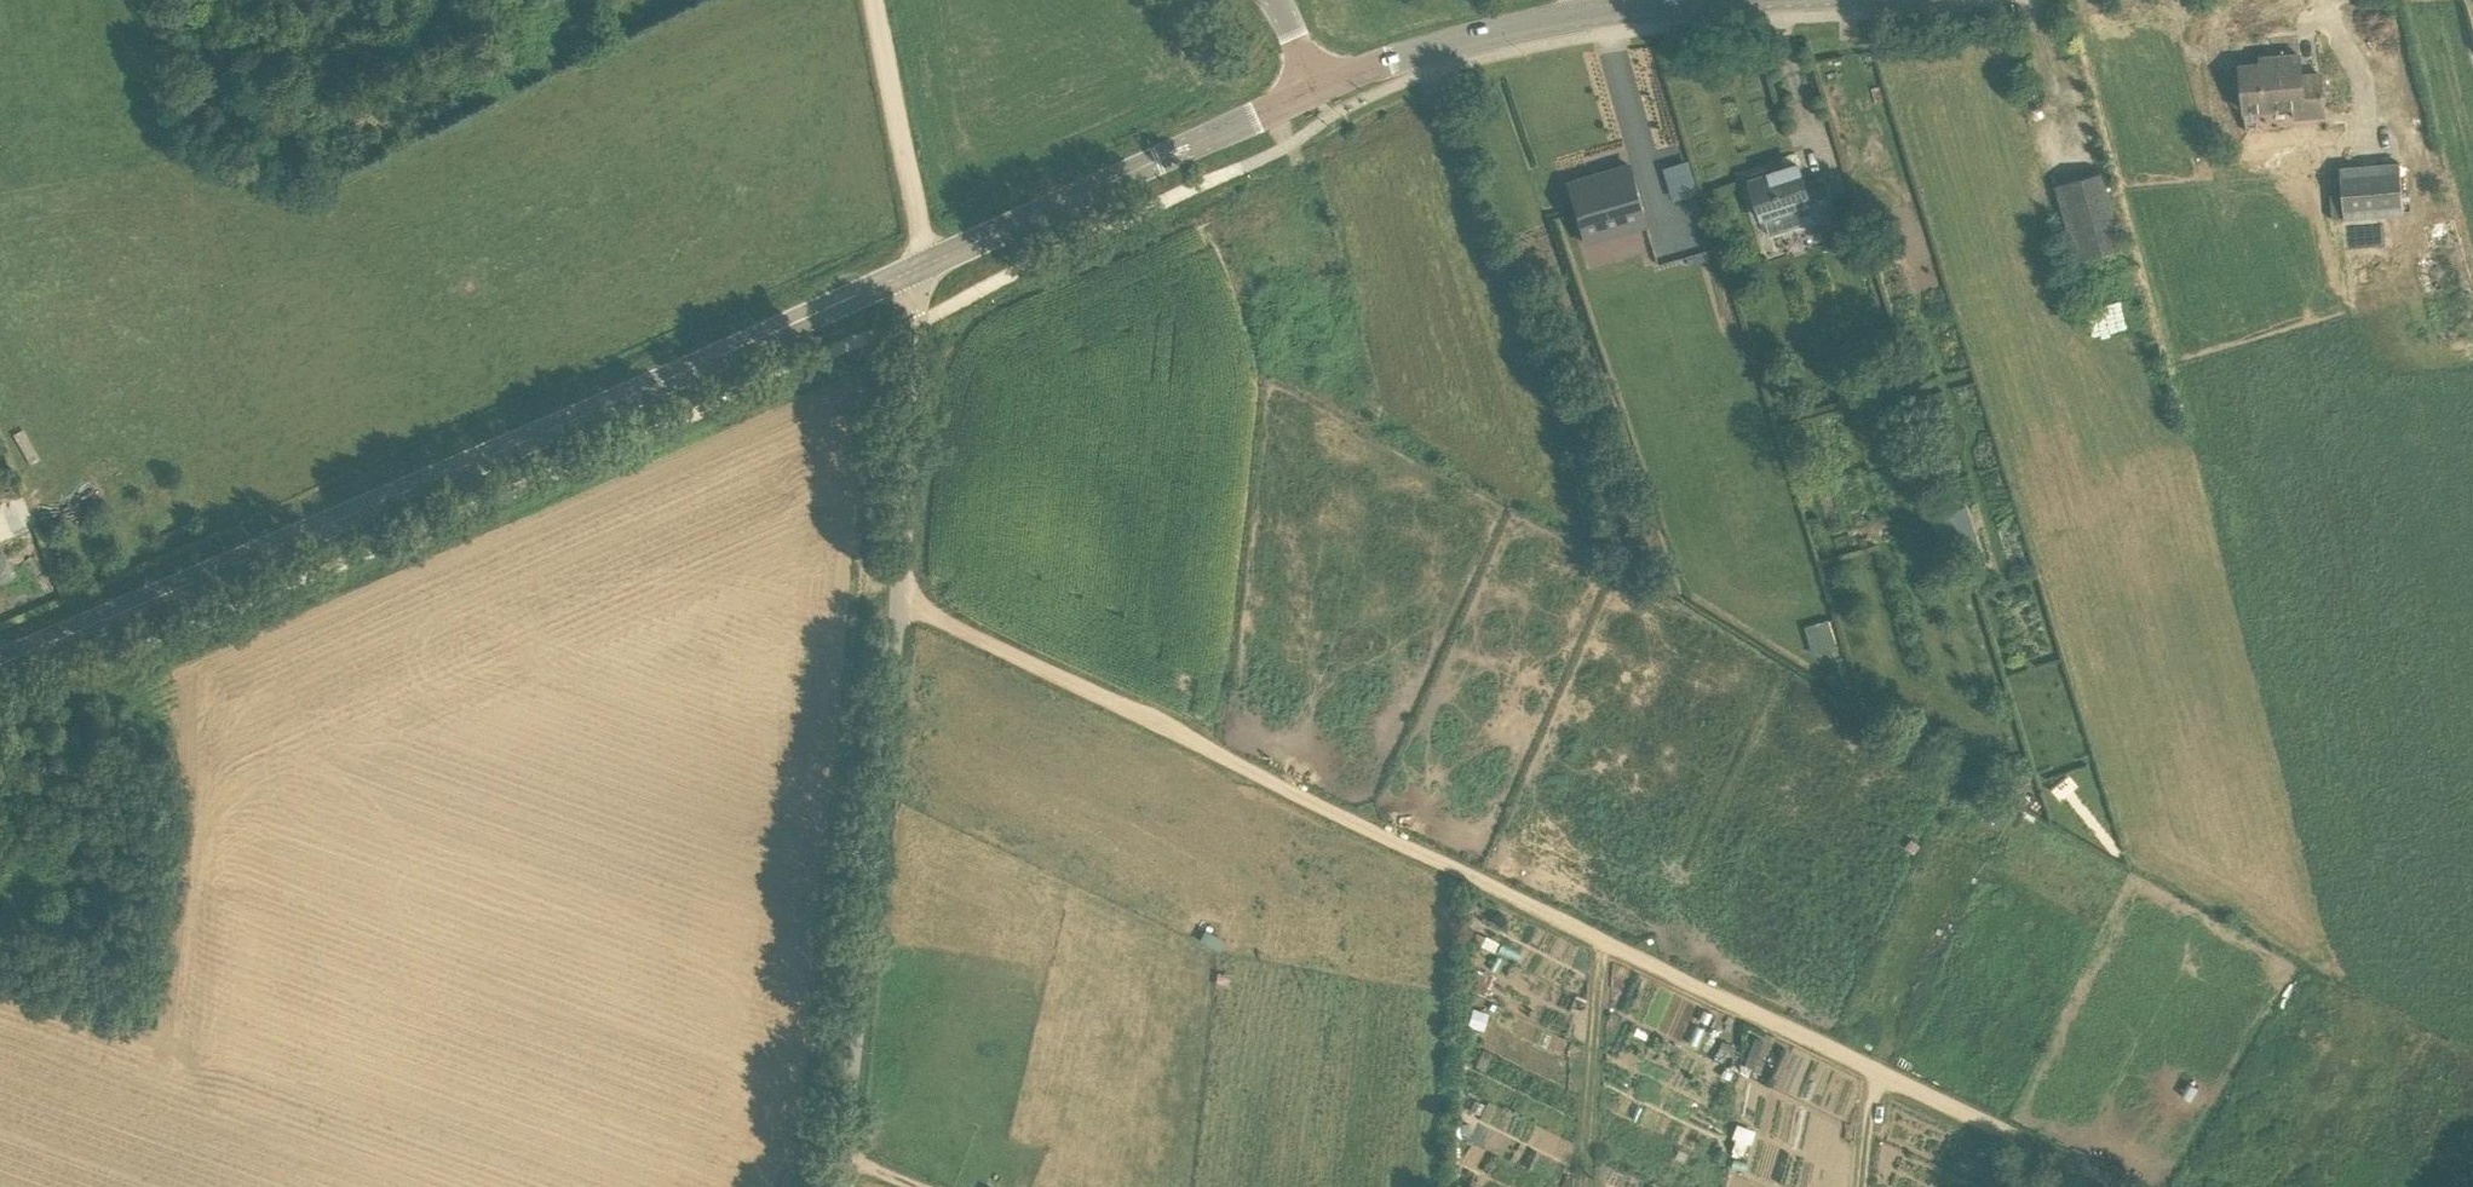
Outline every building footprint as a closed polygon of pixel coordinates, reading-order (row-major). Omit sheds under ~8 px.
[(2322,74),(2303,76),(2301,55),(2274,57),(2274,63),(2241,66),(2245,112),(2295,107),(2296,117),(2326,114),(2322,74)] [(2400,162),(2341,168),(2345,218),(2405,213),(2400,162)] [(1825,179),(1807,185),(1801,165),(1751,180),(1763,220),(1765,219),(1770,235),(1816,220),(1814,216),(1835,210),(1825,179)] [(2103,173),(2056,186),(2077,260),(2123,248),(2103,173)] [(1695,179),(1676,185),(1680,198),(1699,192),(1695,179)] [(1631,182),(1566,197),(1577,242),(1600,236),(1603,248),(1645,238),(1631,182)] [(1705,253),(1688,258),(1690,266),(1708,261),(1705,253)] [(1982,552),(1968,506),(1952,511),(1947,512),(1939,514),(1932,516),(1946,563),(1965,557),(1982,552)] [(1869,548),(1867,537),(1860,539),(1863,550),(1869,548)] [(1838,649),(1829,619),(1805,627),(1814,656),(1838,649)] [(1537,1102),(1548,1076),(1481,1045),(1470,1069),(1481,1074),(1475,1087),(1490,1094),(1479,1117),(1515,1133),(1530,1099),(1537,1102)]
